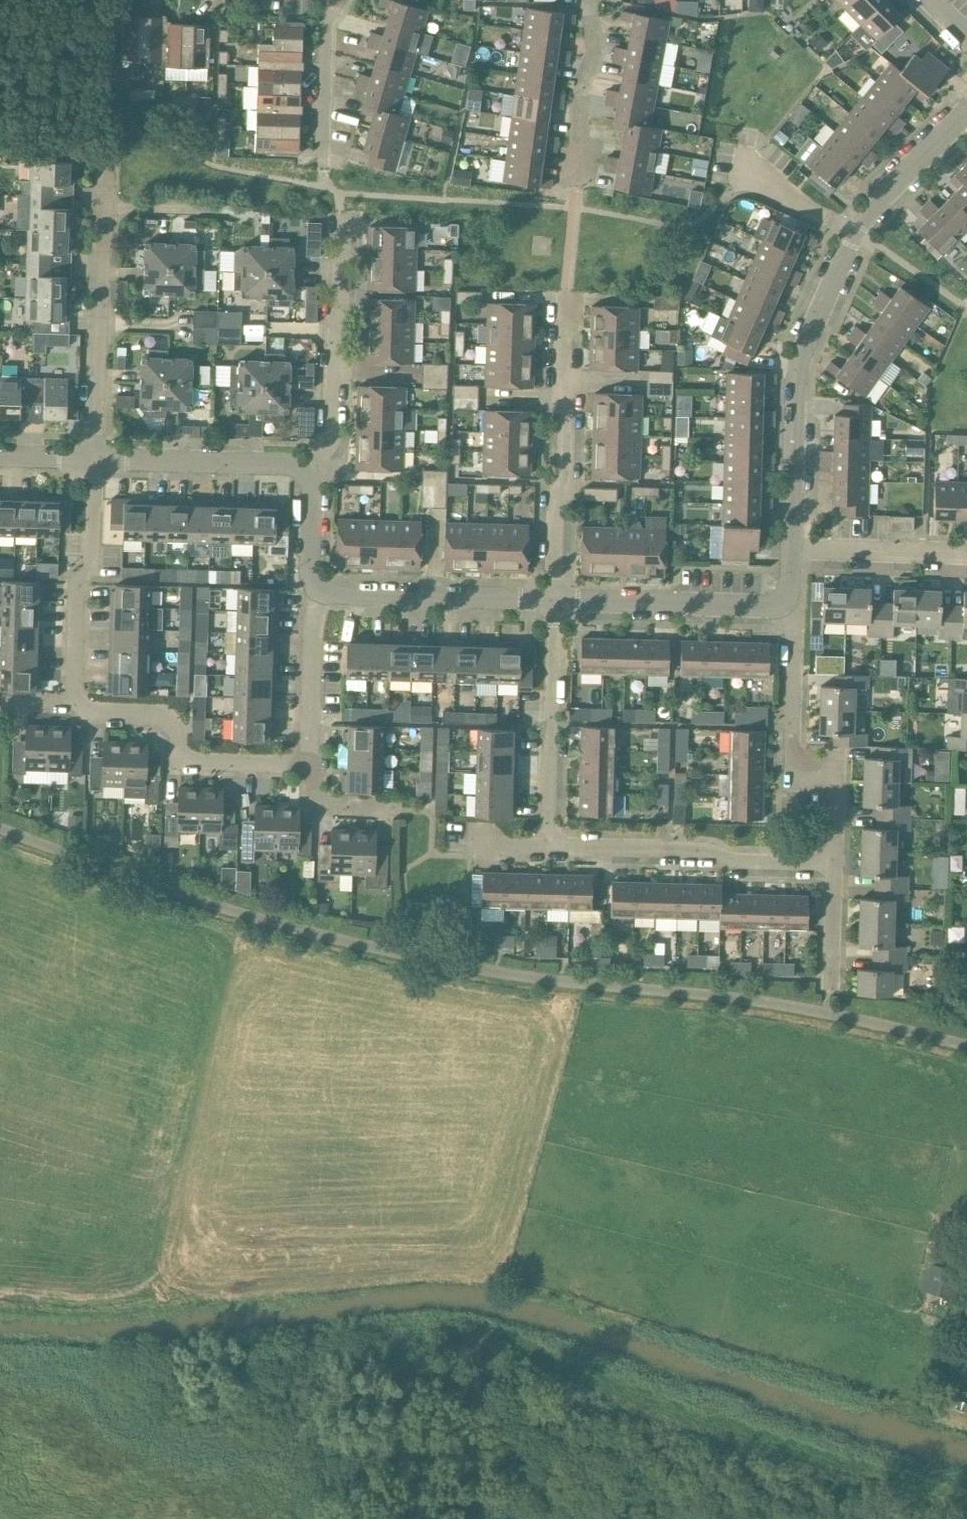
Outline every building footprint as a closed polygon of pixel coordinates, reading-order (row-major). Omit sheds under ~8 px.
[(421,31),(427,10),(391,0),(381,0),(380,5),(391,8),(387,22),(421,31)] [(658,9),(700,11),(700,0),(659,0),(658,9)] [(783,9),(792,0),(783,0),(783,9)] [(845,9),(854,0),(836,0),(845,9)] [(845,9),(860,24),(884,0),(854,0),(845,9)] [(860,24),(876,40),(901,15),(891,4),(895,0),(884,0),(860,24)] [(527,8),(524,30),(559,35),(561,20),(573,22),(574,15),(527,8)] [(630,36),(665,42),(668,24),(681,26),(682,19),(670,16),(669,20),(623,11),(621,19),(633,21),(630,36)] [(121,60),(143,60),(144,17),(121,16),(121,60)] [(144,17),(143,60),(164,61),(165,61),(166,23),(166,17),(144,17)] [(259,43),(302,44),(302,22),(260,21),(259,43)] [(372,32),(370,39),(415,52),(427,56),(433,35),(421,31),(387,22),(383,36),(372,32)] [(876,40),(872,44),(881,52),(888,46),(903,31),(894,22),(876,40)] [(188,24),(166,23),(165,61),(164,61),(164,67),(187,67),(188,24)] [(188,24),(187,67),(209,68),(210,24),(188,24)] [(228,29),(220,29),(219,42),(228,42),(228,29)] [(559,35),(524,30),(521,52),(568,58),(569,51),(557,50),(559,35)] [(819,34),(810,43),(819,51),(828,43),(819,34)] [(661,64),(665,42),(630,36),(627,50),(616,48),(614,55),(661,64)] [(409,73),(415,52),(370,39),(368,47),(379,50),(375,63),(409,73)] [(301,66),(302,44),(259,43),(258,65),(301,66)] [(835,50),(824,61),(832,69),(844,62),(835,50)] [(227,51),(219,51),(219,64),(227,64),(227,51)] [(915,54),(901,70),(900,71),(927,93),(948,68),(928,51),(921,59),(915,54)] [(568,58),(521,52),(518,73),(553,78),(555,63),(568,65),(568,58)] [(656,85),(661,64),(614,55),(613,61),(625,63),(622,79),(656,85)] [(900,71),(901,70),(891,62),(877,80),(904,103),(913,92),(922,100),(927,93),(900,71)] [(358,81),(403,94),(409,73),(375,63),(371,77),(359,74),(358,81)] [(300,88),(301,66),(258,65),(258,87),(300,88)] [(218,85),(227,86),(227,73),(218,73),(218,85)] [(518,73),(515,95),(563,101),(563,94),(551,93),(553,78),(518,73)] [(652,106),(656,85),(622,79),(620,93),(607,90),(606,98),(652,106)] [(877,80),(863,97),(900,127),(904,122),(894,115),(904,103),(877,80)] [(358,81),(356,88),(368,91),(364,105),(375,108),(397,114),(398,114),(403,94),(358,81)] [(227,86),(218,85),(217,98),(226,98),(227,86)] [(300,110),(300,88),(258,87),(257,108),(300,110)] [(142,98),(142,89),(130,89),(129,98),(142,98)] [(142,89),(142,98),(154,99),(154,90),(142,89)] [(563,101),(515,95),(512,116),(547,121),(549,106),(562,108),(563,101)] [(173,105),(186,106),(186,97),(173,96),(173,105)] [(186,97),(186,106),(198,106),(198,97),(186,97)] [(900,127),(863,97),(849,114),(877,136),(886,125),(895,132),(900,127)] [(648,128),(648,127),(652,106),(606,98),(605,103),(617,106),(614,121),(648,128)] [(364,105),(363,111),(374,114),(370,129),(403,139),(410,117),(398,114),(397,114),(375,108),(364,105)] [(256,130),(299,131),(300,110),(257,108),(256,130)] [(877,136),(849,114),(835,130),(872,161),(877,156),(867,148),(877,136)] [(217,116),(216,129),(225,129),(225,117),(217,116)] [(547,121),(512,116),(509,137),(557,144),(558,137),(545,135),(547,121)] [(622,144),(657,151),(661,129),(648,127),(648,128),(614,121),(613,128),(625,130),(622,144)] [(225,142),(225,129),(216,129),(216,141),(225,142)] [(394,171),(403,139),(370,129),(363,151),(371,153),(368,163),(394,171)] [(299,131),(256,130),(256,152),(298,154),(299,131)] [(872,161),(835,130),(821,147),(849,170),(858,158),(868,166),(872,161)] [(67,136),(42,135),(42,150),(67,150),(67,136)] [(557,144),(509,137),(506,159),(542,164),(544,149),(556,151),(557,144)] [(606,163),(653,172),(657,151),(622,144),(619,159),(608,157),(606,163)] [(827,196),(849,170),(821,147),(807,165),(814,170),(807,179),(827,196)] [(540,178),(542,164),(506,159),(503,181),(551,188),(552,180),(540,178)] [(29,195),(29,196),(53,196),(53,184),(70,185),(70,162),(30,160),(29,181),(20,180),(19,195),(29,195)] [(653,172),(606,163),(605,170),(617,172),(614,187),(649,194),(653,172)] [(955,175),(966,187),(966,163),(955,175)] [(966,216),(966,187),(955,175),(951,179),(959,188),(949,198),(966,216)] [(18,195),(17,230),(28,230),(68,231),(69,208),(53,208),(53,196),(29,196),(29,195),(19,195),(18,195)] [(959,239),(966,231),(966,216),(949,198),(938,209),(930,200),(925,205),(959,239)] [(943,255),(959,239),(925,205),(920,210),(929,218),(918,229),(943,255)] [(261,222),(261,235),(269,236),(269,222),(270,213),(262,213),(261,222)] [(763,216),(754,236),(763,240),(795,255),(801,241),(813,246),(816,239),(772,220),(763,216)] [(159,219),(146,218),(146,227),(159,227),(159,219)] [(197,220),(184,220),(184,228),(197,228),(197,220)] [(321,235),(321,223),(307,222),(307,234),(321,235)] [(459,224),(450,223),(450,236),(458,236),(459,224)] [(369,248),(416,249),(417,229),(370,227),(369,248)] [(68,231),(28,230),(27,264),(52,265),(52,252),(68,253),(68,231)] [(267,272),(292,273),(293,247),(288,247),(288,240),(268,239),(268,247),(267,272)] [(763,240),(754,260),(798,280),(801,273),(789,268),(795,255),(763,240)] [(145,268),(170,269),(171,244),(145,243),(145,249),(137,249),(136,268),(145,269),(145,268)] [(171,244),(170,269),(196,270),(196,269),(204,269),(205,251),(196,250),(196,245),(171,244)] [(235,251),(235,270),(244,271),(244,272),(267,272),(268,247),(244,246),(244,248),(235,251)] [(415,269),(416,249),(369,248),(369,268),(415,269)] [(444,270),(452,270),(453,258),(444,258),(444,270)] [(754,260),(745,280),(778,294),(784,280),(795,285),(798,280),(754,260)] [(52,265),(27,264),(26,298),(66,299),(67,276),(51,276),(52,265)] [(169,293),(170,269),(145,268),(145,269),(144,294),(150,294),(150,302),(169,302),(169,293)] [(415,269),(369,268),(368,288),(415,290),(415,269)] [(196,270),(170,269),(169,293),(195,294),(195,289),(204,290),(204,269),(196,269),(196,270)] [(244,271),(235,270),(234,270),(234,290),(242,290),(242,296),(265,296),(266,296),(267,272),(244,272),(244,271)] [(452,270),(444,270),(443,283),(452,283),(452,270)] [(291,297),(292,273),(267,272),(266,296),(265,296),(265,307),(282,307),(286,297),(291,297)] [(745,280),(736,300),(780,319),(783,312),(772,307),(778,294),(745,280)] [(128,281),(120,281),(119,293),(127,293),(128,281)] [(877,298),(916,326),(929,308),(900,286),(891,299),(881,292),(877,298)] [(482,291),(457,291),(456,304),(482,304),(482,291)] [(680,297),(654,296),(654,309),(679,310),(680,297)] [(66,321),(66,299),(26,298),(25,332),(34,332),(49,333),(50,320),(66,321)] [(874,322),(903,343),(916,326),(877,298),(873,303),(883,310),(874,322)] [(367,320),(413,322),(414,301),(368,300),(367,320)] [(736,300),(728,319),(760,334),(766,320),(778,325),(780,319),(736,300)] [(488,324),(534,326),(535,305),(488,304),(488,324)] [(592,307),(592,327),(639,329),(640,308),(592,307)] [(193,326),(217,327),(217,310),(193,310),(193,326)] [(217,310),(217,327),(241,328),(241,311),(217,310)] [(441,310),(441,323),(450,323),(450,310),(441,310)] [(719,315),(710,336),(719,340),(727,343),(722,354),(746,365),(760,334),(728,319),(719,315)] [(367,340),(413,342),(413,322),(367,320),(367,340)] [(852,333),(891,361),(903,343),(874,322),(865,334),(856,327),(852,333)] [(450,323),(441,323),(441,335),(449,336),(450,323)] [(534,326),(488,324),(487,344),(534,346),(534,326)] [(216,343),(217,327),(193,326),(192,342),(216,343)] [(241,328),(217,327),(216,343),(240,344),(241,328)] [(639,349),(639,329),(592,327),(591,347),(639,349)] [(678,330),(670,329),(669,343),(678,343),(678,330)] [(455,343),(464,344),(464,331),(455,331),(455,343)] [(49,333),(34,332),(34,351),(46,352),(46,344),(49,344),(69,345),(69,333),(49,333)] [(849,357),(878,378),(891,361),(852,333),(848,338),(858,345),(849,357)] [(412,362),(413,342),(367,340),(366,361),(412,362)] [(463,356),(464,344),(455,343),(455,356),(463,356)] [(534,346),(487,344),(486,365),(533,366),(534,346)] [(117,356),(117,369),(125,369),(126,357),(126,347),(118,347),(117,356)] [(638,370),(639,349),(591,347),(590,368),(638,370)] [(141,383),(166,384),(167,359),(168,350),(148,350),(147,358),(142,358),(141,383)] [(264,362),(263,386),(288,387),(289,362),(284,362),(284,354),(264,353),(264,362)] [(865,396),(878,378),(849,357),(840,369),(830,362),(826,368),(865,396)] [(167,359),(166,384),(191,385),(200,385),(200,366),(192,365),(193,360),(167,359)] [(231,386),(263,386),(264,362),(239,362),(239,367),(231,366),(231,386)] [(315,363),(307,363),(306,375),(314,375),(315,363)] [(423,375),(448,376),(448,363),(423,363),(423,375)] [(32,402),(33,378),(18,378),(18,366),(3,365),(2,377),(0,377),(0,417),(20,418),(21,402),(32,402)] [(533,366),(486,365),(486,385),(533,387),(533,366)] [(648,370),(647,382),(673,384),(673,371),(648,370)] [(727,373),(726,396),(762,397),(763,382),(775,382),(775,374),(727,373)] [(447,389),(448,376),(423,375),(422,388),(447,389)] [(33,378),(32,402),(44,402),(43,418),(67,419),(68,379),(33,378)] [(673,384),(647,382),(647,395),(673,396),(673,384)] [(165,408),(166,384),(141,383),(141,409),(146,409),(146,416),(165,417),(166,408),(165,408)] [(191,385),(166,384),(165,408),(166,408),(190,409),(191,385)] [(454,384),(453,397),(479,398),(479,385),(454,384)] [(263,411),(263,386),(231,386),(230,406),(239,406),(239,410),(263,411)] [(288,387),(263,386),(263,411),(264,411),(264,421),(284,421),(284,412),(288,412),(288,387)] [(358,407),(405,409),(405,388),(358,386),(358,407)] [(595,394),(594,415),(641,416),(642,396),(595,394)] [(135,396),(117,396),(117,408),(135,409),(135,396)] [(762,397),(726,396),(726,417),(774,419),(774,411),(762,411),(762,397)] [(479,398),(453,397),(453,410),(478,410),(479,398)] [(835,415),(834,438),(870,439),(871,405),(843,404),(843,415),(835,415)] [(404,429),(405,409),(358,407),(357,427),(404,429)] [(316,408),(299,408),(299,436),(316,436),(316,408)] [(484,431),(531,433),(531,412),(485,411),(484,431)] [(641,416),(594,415),(594,435),(640,436),(641,416)] [(672,416),(663,416),(663,429),(671,429),(672,416)] [(438,417),(437,430),(446,430),(447,417),(438,417)] [(774,419),(726,417),(725,439),(761,440),(761,425),(774,425),(774,419)] [(238,423),(237,435),(249,436),(250,424),(238,423)] [(403,449),(404,429),(357,427),(357,448),(403,449)] [(446,430),(437,430),(437,443),(446,443),(446,430)] [(531,433),(484,431),(484,452),(530,453),(531,433)] [(946,444),(959,444),(959,434),(946,434),(946,444)] [(959,444),(966,444),(966,435),(959,434),(959,444)] [(640,436),(594,435),(593,455),(639,456),(640,436)] [(452,438),(452,451),(460,451),(461,438),(452,438)] [(821,459),(869,460),(870,439),(834,438),(834,452),(821,452),(821,459)] [(761,440),(725,439),(725,461),(773,462),(773,455),(760,455),(761,440)] [(662,457),(671,458),(671,445),(662,444),(662,457)] [(403,449),(357,448),(356,468),(403,470),(403,449)] [(460,451),(452,451),(452,463),(460,463),(460,451)] [(530,474),(530,453),(484,452),(483,472),(530,474)] [(639,477),(639,456),(593,455),(592,476),(639,477)] [(671,458),(662,457),(661,470),(670,470),(671,458)] [(833,480),(868,482),(869,460),(821,459),(821,465),(834,465),(833,480)] [(773,462),(725,461),(724,482),(759,483),(760,468),(773,468),(773,462)] [(421,507),(434,508),(435,470),(422,469),(421,507)] [(448,470),(435,470),(434,508),(447,508),(448,470)] [(867,515),(868,482),(833,480),(832,503),(840,503),(840,514),(867,515)] [(402,481),(389,481),(389,490),(401,490),(402,481)] [(957,518),(958,482),(935,481),(934,517),(957,518)] [(759,483),(724,482),(724,504),(771,505),(771,498),(759,498),(759,483)] [(958,482),(957,518),(966,518),(966,482),(958,482)] [(348,493),(360,493),(361,485),(348,484),(348,493)] [(476,493),(488,493),(489,484),(476,484),(476,493)] [(489,484),(488,493),(501,493),(501,484),(489,484)] [(373,485),(361,485),(360,493),(373,494),(373,485)] [(522,494),(522,485),(509,485),(509,493),(522,494)] [(633,495),(646,496),(646,487),(634,486),(633,495)] [(605,500),(605,488),(584,487),(583,500),(605,500)] [(659,487),(646,487),(646,496),(658,496),(659,487)] [(618,488),(605,488),(605,500),(617,501),(618,488)] [(14,536),(15,500),(10,500),(10,495),(0,495),(0,535),(14,536)] [(14,536),(36,536),(37,496),(21,496),(21,501),(15,500),(14,536)] [(37,496),(36,536),(58,537),(58,531),(71,532),(71,521),(72,502),(59,502),(53,502),(53,497),(37,496)] [(131,499),(111,499),(110,528),(123,529),(123,539),(145,540),(146,500),(131,499)] [(145,540),(167,541),(168,505),(162,505),(162,500),(146,500),(145,540)] [(167,541),(188,541),(190,501),(174,501),(174,505),(168,505),(167,541)] [(188,541),(210,542),(211,507),(205,506),(205,502),(190,501),(188,541)] [(211,507),(210,542),(232,543),(233,502),(217,502),(217,507),(211,507)] [(232,543),(253,543),(254,508),(248,508),(248,503),(233,502),(232,543)] [(254,508),(253,543),(269,544),(268,555),(275,555),(288,556),(288,535),(289,508),(277,508),(277,504),(260,503),(260,508),(254,508)] [(771,505),(724,504),(723,525),(758,526),(758,512),(771,512),(771,505)] [(914,516),(889,516),(889,530),(914,530),(914,516)] [(358,567),(360,520),(339,519),(337,566),(358,567)] [(378,567),(380,521),(360,520),(358,567),(378,567)] [(398,568),(400,521),(380,521),(378,567),(398,568)] [(421,522),(400,521),(398,568),(419,569),(421,522)] [(466,570),(467,523),(446,522),(445,569),(466,570)] [(486,570),(487,524),(467,523),(466,570),(486,570)] [(506,571),(507,524),(487,524),(486,570),(506,571)] [(507,524),(506,571),(527,572),(528,525),(507,524)] [(757,549),(758,526),(723,525),(722,559),(749,559),(749,549),(757,549)] [(582,573),(602,574),(604,527),(583,527),(582,573)] [(624,528),(604,527),(602,574),(623,575),(624,528)] [(644,529),(624,528),(623,575),(643,576),(644,529)] [(665,529),(644,529),(643,576),(663,576),(665,529)] [(2,575),(15,575),(15,559),(0,558),(0,575),(2,575)] [(35,576),(35,565),(25,565),(25,576),(35,576)] [(133,568),(133,580),(144,580),(144,568),(133,568)] [(144,568),(144,580),(155,580),(166,581),(166,569),(155,568),(144,568)] [(177,569),(176,581),(187,581),(188,569),(177,569)] [(188,569),(187,581),(198,582),(199,570),(188,569)] [(220,570),(220,582),(230,582),(231,570),(220,570)] [(231,570),(230,582),(241,583),(241,571),(231,570)] [(3,604),(43,605),(43,589),(38,589),(39,583),(3,581),(3,604)] [(111,606),(149,607),(150,585),(116,584),(116,590),(112,590),(111,606)] [(181,586),(180,609),(192,609),(192,587),(181,586)] [(197,587),(197,609),(208,609),(209,587),(197,587)] [(846,622),(847,588),(823,587),(823,607),(811,607),(810,634),(823,634),(823,621),(846,622)] [(238,588),(238,610),(278,611),(278,596),(273,596),(274,589),(238,588)] [(868,636),(881,636),(881,609),(870,609),(870,588),(847,588),(846,622),(868,622),(868,636)] [(895,623),(916,624),(917,590),(894,589),(893,610),(881,609),(881,636),(894,636),(895,623)] [(917,590),(916,624),(940,625),(940,638),(951,638),(952,611),(940,611),(941,590),(917,590)] [(951,638),(965,639),(965,625),(966,625),(966,591),(964,591),(964,612),(952,611),(951,638)] [(43,605),(3,604),(2,625),(37,627),(37,620),(42,621),(43,605)] [(149,629),(149,607),(111,606),(111,622),(115,622),(115,628),(149,629)] [(278,611),(238,610),(237,632),(272,633),(272,627),(277,627),(278,611)] [(180,620),(180,630),(191,630),(191,620),(180,620)] [(196,620),(196,630),(208,631),(208,620),(196,620)] [(37,627),(2,625),(1,646),(41,648),(42,632),(37,632),(37,627)] [(148,651),(149,629),(115,628),(115,634),(110,633),(110,649),(148,651)] [(180,630),(179,640),(191,641),(191,630),(180,630)] [(207,641),(207,631),(195,630),(195,641),(207,641)] [(272,633),(237,632),(236,653),(276,655),(277,639),(272,639),(272,633)] [(368,679),(369,638),(353,638),(353,643),(346,642),(345,678),(368,679)] [(368,679),(389,679),(390,644),(384,644),(385,639),(369,638),(368,679)] [(603,672),(604,639),(581,638),(580,672),(603,672)] [(389,679),(411,680),(412,640),(396,639),(396,644),(390,644),(389,679)] [(625,639),(604,639),(603,672),(625,673),(625,639)] [(647,640),(625,639),(625,673),(646,673),(647,640)] [(411,680),(432,681),(434,645),(428,645),(428,640),(412,640),(411,680)] [(670,640),(647,640),(646,673),(669,674),(670,640)] [(432,681),(454,681),(455,641),(440,641),(439,645),(434,645),(432,681)] [(455,641),(454,681),(476,682),(477,646),(471,646),(471,641),(455,641)] [(703,675),(704,642),(681,641),(680,674),(703,675)] [(476,682),(497,683),(499,642),(483,642),(483,647),(477,646),(476,682)] [(499,642),(497,683),(519,683),(519,686),(532,686),(533,664),(520,663),(521,648),(514,648),(515,643),(499,642)] [(725,642),(704,642),(703,675),(725,676),(725,642)] [(747,643),(725,642),(725,676),(746,676),(747,643)] [(747,643),(746,676),(769,677),(770,643),(747,643)] [(41,648),(1,646),(0,668),(36,669),(36,664),(41,664),(41,648)] [(113,671),(147,672),(148,651),(110,649),(109,666),(113,666),(113,671)] [(178,651),(177,673),(190,673),(191,651),(179,651),(178,651)] [(276,655),(236,653),(235,675),(271,676),(271,670),(276,670),(276,655)] [(817,674),(842,675),(844,675),(845,657),(817,655),(817,674)] [(195,663),(194,674),(206,674),(207,663),(195,663)] [(36,669),(0,668),(0,677),(0,690),(40,692),(40,675),(35,675),(36,669)] [(147,695),(147,672),(113,671),(113,677),(109,677),(108,693),(147,695)] [(177,673),(177,690),(189,691),(190,673),(177,673)] [(194,674),(194,684),(206,685),(206,674),(194,674)] [(235,675),(235,696),(275,698),(275,682),(271,682),(271,676),(235,675)] [(821,685),(820,709),(854,711),(855,688),(868,688),(868,676),(844,675),(842,675),(842,686),(821,685)] [(948,713),(962,714),(966,714),(966,678),(949,678),(948,690),(948,713)] [(275,698),(235,696),(234,718),(269,719),(269,714),(274,714),(275,698)] [(193,706),(193,717),(205,717),(205,706),(193,706)] [(411,706),(410,721),(431,722),(432,706),(412,706),(411,706)] [(745,723),(755,723),(768,723),(769,709),(746,708),(745,712),(745,723)] [(356,709),(356,719),(366,720),(367,709),(356,709)] [(367,709),(366,720),(377,720),(377,709),(367,709)] [(592,720),(601,720),(602,709),(592,709),(592,720)] [(602,709),(601,720),(612,720),(612,709),(602,709)] [(645,721),(645,710),(635,709),(635,721),(645,721)] [(854,711),(820,709),(820,733),(840,734),(840,745),(866,746),(867,733),(853,733),(854,711)] [(655,710),(645,710),(645,721),(655,722),(655,710)] [(443,711),(442,722),(453,722),(453,712),(443,711)] [(692,723),(701,723),(702,711),(692,711),(692,723)] [(701,723),(712,723),(724,723),(724,711),(702,711),(701,723)] [(453,712),(453,722),(463,723),(463,712),(453,712)] [(735,723),(745,723),(745,712),(735,712),(735,723)] [(486,713),(486,724),(497,724),(497,713),(486,713)] [(962,714),(961,736),(947,736),(946,749),(966,749),(966,714),(962,714)] [(205,717),(193,717),(192,739),(204,739),(205,717)] [(269,725),(269,719),(234,718),(233,740),(273,742),(274,725),(269,725)] [(344,731),(344,746),(384,748),(384,725),(349,724),(349,731),(344,731)] [(47,770),(49,726),(27,725),(26,746),(13,746),(12,774),(26,774),(26,769),(47,770)] [(49,726),(47,770),(68,771),(68,776),(81,776),(82,749),(70,748),(71,727),(49,726)] [(582,726),(581,748),(615,749),(616,727),(582,726)] [(421,749),(432,749),(433,739),(433,727),(421,727),(421,749)] [(437,750),(449,750),(449,744),(449,728),(437,727),(437,738),(437,750)] [(658,740),(658,751),(670,751),(670,741),(670,728),(658,728),(658,740)] [(477,751),(517,752),(518,736),(513,736),(513,730),(478,729),(477,751)] [(730,730),(730,752),(764,753),(764,731),(730,730)] [(102,786),(123,787),(125,742),(103,741),(102,763),(90,762),(89,790),(102,790),(102,786)] [(676,741),(675,751),(687,751),(687,741),(676,741)] [(125,742),(123,787),(124,787),(124,798),(144,799),(144,804),(157,805),(159,765),(147,765),(147,743),(125,742)] [(348,768),(383,769),(384,748),(344,746),(343,762),(348,762),(348,768)] [(865,757),(864,781),(899,783),(911,783),(911,782),(909,782),(910,760),(912,760),(912,747),(880,746),(880,758),(865,757)] [(614,771),(615,749),(581,748),(581,770),(614,771)] [(420,771),(432,771),(432,749),(421,749),(420,771)] [(952,779),(953,750),(939,749),(939,779),(952,779)] [(448,772),(449,750),(437,750),(436,771),(448,772)] [(517,752),(477,751),(477,772),(512,773),(512,768),(517,768),(517,752)] [(669,761),(670,751),(658,751),(657,760),(669,761)] [(687,751),(675,751),(675,761),(687,761),(687,751)] [(730,752),(729,774),(763,775),(764,753),(730,752)] [(382,792),(383,769),(348,768),(347,774),(342,774),(342,791),(382,792)] [(614,793),(614,771),(581,770),(580,792),(614,793)] [(431,798),(432,771),(420,771),(419,782),(416,782),(416,797),(431,798)] [(435,793),(447,793),(448,772),(436,771),(435,793)] [(512,773),(477,772),(476,794),(516,795),(516,779),(512,779),(512,773)] [(729,774),(729,796),(763,797),(763,775),(729,774)] [(877,817),(910,818),(910,805),(898,805),(899,783),(864,781),(863,805),(878,806),(877,817)] [(657,794),(668,795),(669,784),(657,784),(657,794)] [(675,784),(675,795),(686,795),(687,785),(675,784)] [(200,832),(202,788),(179,787),(178,808),(166,808),(164,846),(178,846),(179,831),(200,832)] [(202,788),(200,832),(221,833),(220,838),(220,845),(220,850),(235,851),(238,851),(238,849),(239,825),(235,824),(235,811),(223,810),(224,789),(202,788)] [(953,790),(952,816),(965,816),(966,790),(953,790)] [(614,793),(580,792),(579,814),(613,815),(614,793)] [(447,816),(447,793),(435,793),(435,816),(447,816)] [(516,795),(476,794),(475,816),(510,818),(511,811),(515,811),(516,795)] [(668,804),(668,795),(657,794),(657,803),(668,804)] [(686,804),(686,795),(675,795),(675,804),(686,804)] [(762,819),(763,797),(729,796),(728,818),(762,819)] [(255,849),(276,850),(278,806),(256,805),(255,826),(243,826),(241,861),(254,862),(255,849)] [(278,806),(276,850),(297,851),(297,856),(310,856),(312,829),(299,828),(300,807),(278,806)] [(862,852),(897,853),(898,830),(910,831),(910,818),(877,817),(877,828),(862,827),(862,852)] [(340,873),(352,874),(354,830),(332,829),(331,850),(319,850),(317,881),(339,882),(340,873)] [(376,831),(354,830),(352,874),(365,875),(365,888),(386,889),(388,852),(375,852),(376,831)] [(875,888),(908,889),(908,876),(896,875),(897,853),(862,852),(861,876),(876,876),(875,888)] [(964,870),(964,856),(936,856),(935,887),(951,887),(951,870),(964,870)] [(224,867),(223,890),(254,891),(255,868),(224,867)] [(481,906),(504,907),(505,873),(482,872),(481,906)] [(525,907),(526,874),(505,873),(504,907),(525,907)] [(547,908),(548,874),(526,874),(525,907),(547,908)] [(569,909),(570,875),(548,874),(547,908),(569,909)] [(592,875),(570,875),(569,909),(591,909),(592,875)] [(611,915),(633,916),(634,882),(612,882),(611,915)] [(633,916),(655,917),(656,883),(634,882),(633,916)] [(655,917),(677,917),(677,883),(656,883),(655,917)] [(677,917),(698,918),(699,884),(677,883),(677,917)] [(699,884),(698,918),(719,918),(720,918),(721,894),(722,894),(722,884),(699,884)] [(908,901),(908,889),(875,888),(875,898),(860,898),(859,923),(895,924),(895,901),(908,901)] [(742,894),(722,894),(721,894),(720,918),(719,918),(719,927),(742,928),(742,894)] [(763,928),(764,895),(742,894),(742,928),(763,928)] [(785,929),(786,895),(764,895),(763,928),(785,929)] [(808,896),(786,895),(785,929),(807,930),(808,896)] [(873,958),(905,959),(906,946),(894,946),(895,924),(859,923),(859,946),(874,946),(873,958)] [(494,934),(494,947),(502,947),(503,934),(503,924),(495,924),(494,934)] [(503,934),(502,947),(514,948),(514,935),(503,934)] [(546,945),(546,957),(556,957),(556,936),(546,936),(546,945)] [(536,957),(546,957),(546,945),(536,945),(536,957)] [(644,965),(654,966),(654,953),(644,953),(644,965)] [(665,954),(654,953),(654,966),(664,966),(665,954)] [(697,967),(697,954),(687,954),(687,966),(697,967)] [(697,954),(697,967),(707,967),(707,955),(697,954)] [(600,969),(601,957),(590,957),(590,969),(600,969)] [(601,957),(600,969),(610,970),(611,958),(601,957)] [(905,971),(905,959),(873,958),(873,969),(858,968),(857,994),(893,995),(893,971),(905,971)] [(740,974),(741,962),(731,961),(731,974),(740,974)] [(751,962),(741,962),(740,974),(751,974),(751,962)] [(774,975),(784,975),(784,963),(775,962),(774,975)] [(784,963),(784,975),(794,975),(794,963),(784,963)] [(931,1266),(923,1292),(931,1294),(952,1300),(960,1274),(952,1272),(931,1266)]
